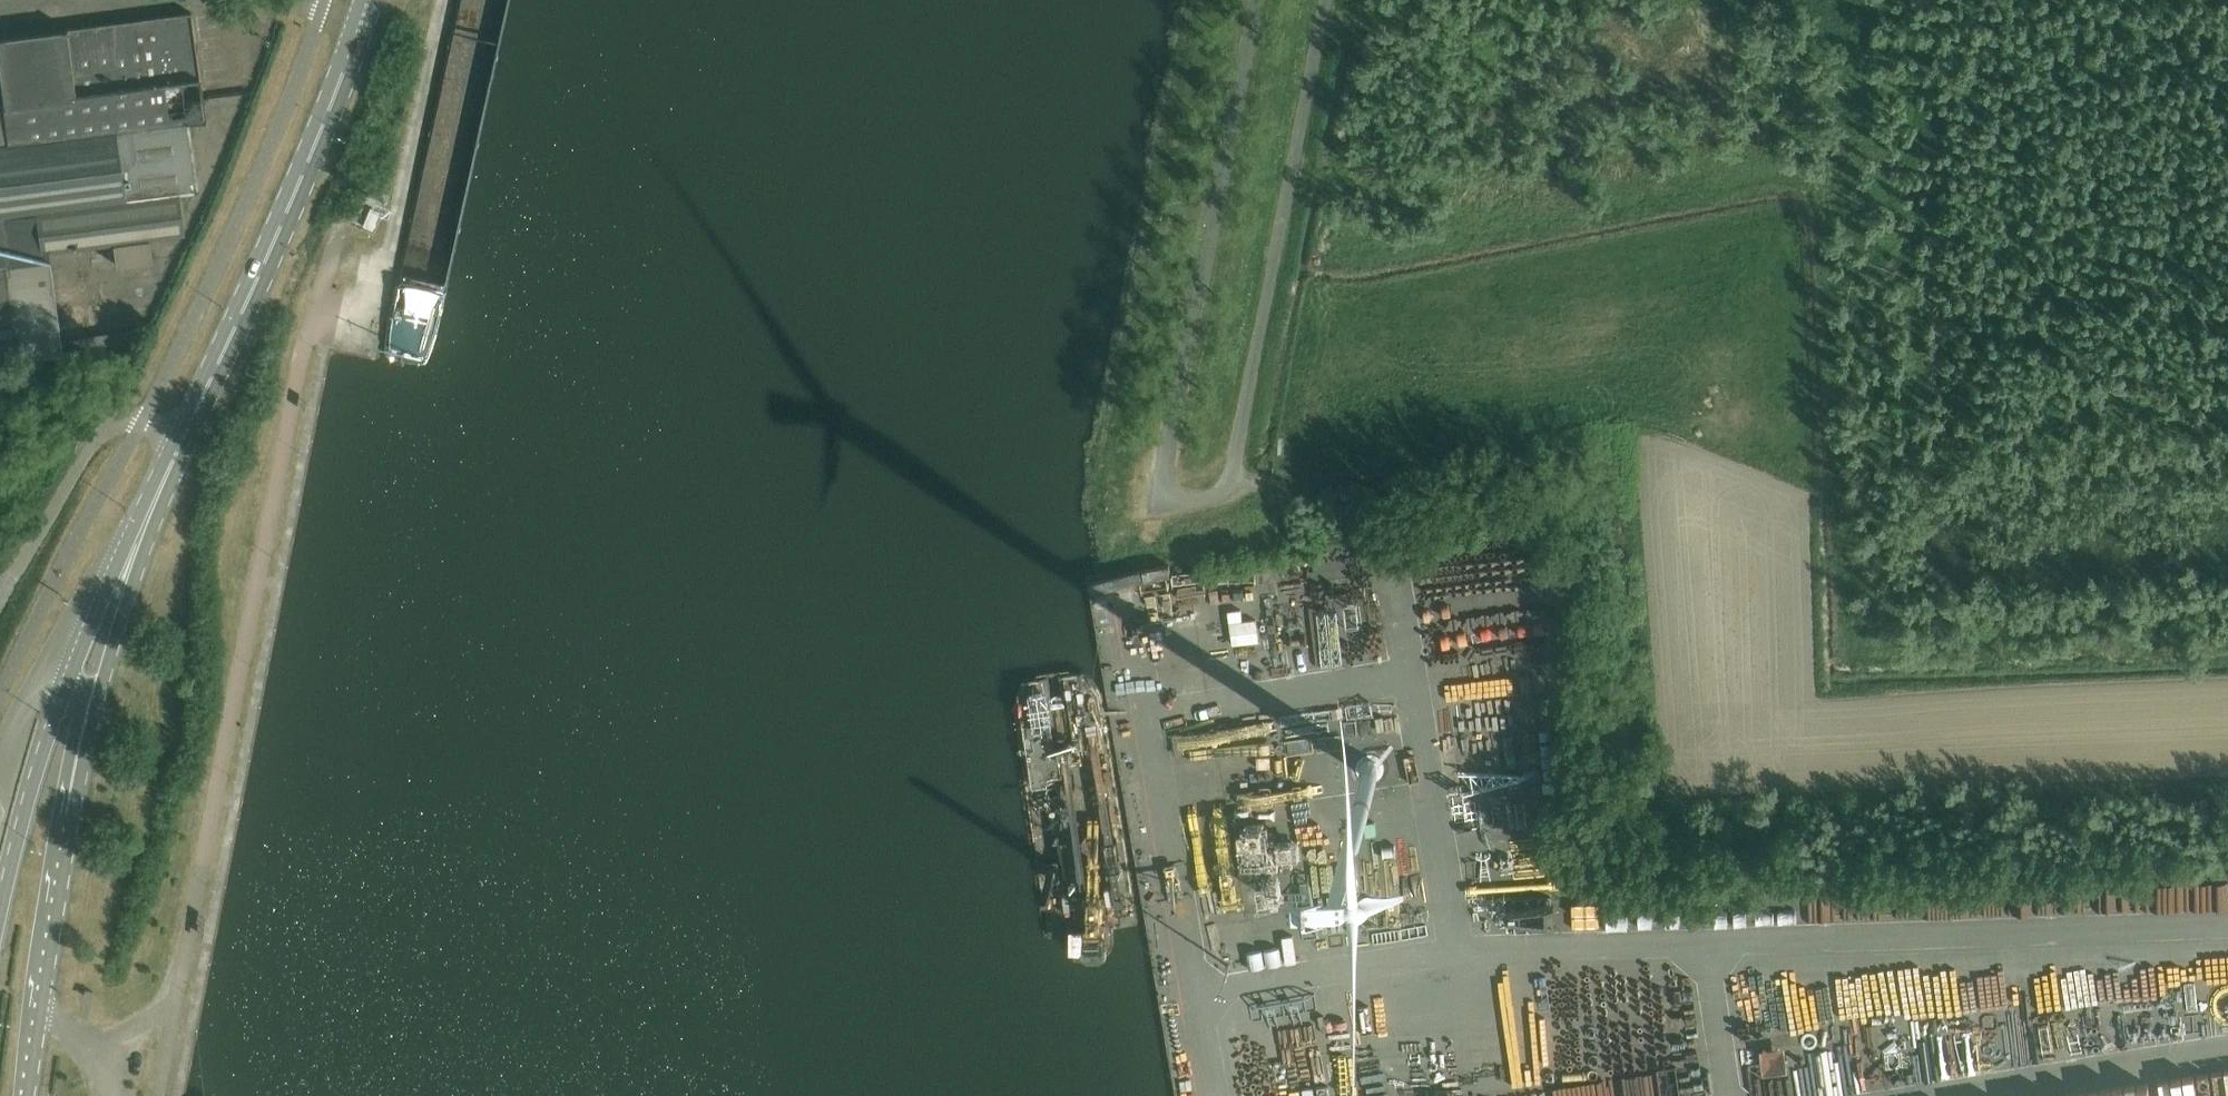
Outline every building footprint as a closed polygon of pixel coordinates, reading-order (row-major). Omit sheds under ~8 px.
[(0,101),(0,340),(67,334),(58,240),(112,235),(111,224),(120,224),(121,227),(189,220),(186,187),(212,185),(195,10),(0,29),(7,100),(0,101)] [(369,207),(362,226),(371,230),(379,211),(369,207)] [(1227,673),(1249,672),(1244,591),(1240,592),(1239,566),(1218,567),(1223,656),(1226,656),(1227,673)] [(1571,904),(1571,922),(1597,921),(1597,903),(1571,904)] [(2215,975),(2219,988),(2227,986),(2227,972),(2215,975)] [(2075,1043),(2074,1027),(2068,1027),(2068,1009),(2053,1009),(2054,1044),(2075,1043)]
